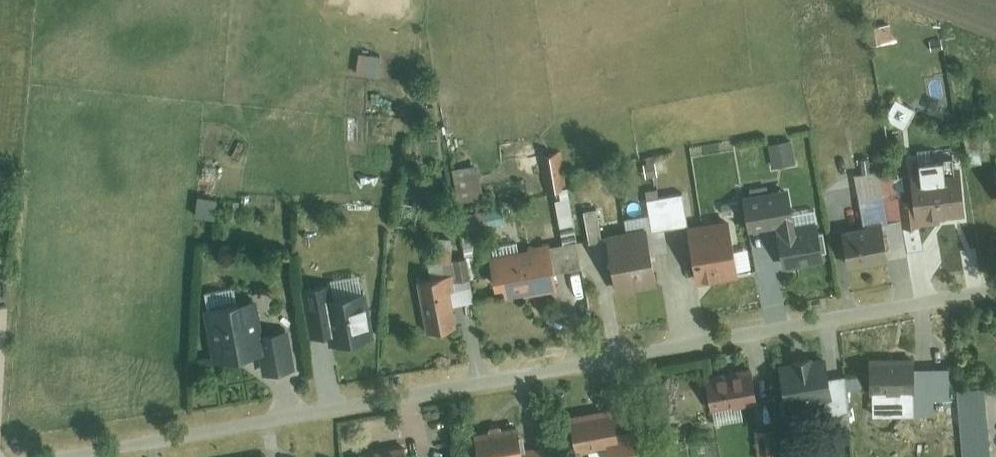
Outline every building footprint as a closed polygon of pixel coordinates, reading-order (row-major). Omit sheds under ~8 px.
[(864,29),(867,45),(888,42),(885,25),(864,29)] [(357,55),(356,77),(378,78),(380,56),(357,55)] [(915,105),(897,97),(892,109),(888,117),(906,125),(915,105)] [(771,144),(774,167),(797,163),(794,140),(771,144)] [(538,153),(545,190),(568,186),(561,149),(538,153)] [(980,149),(970,150),(971,160),(981,160),(980,149)] [(917,191),(919,221),(942,219),(941,214),(969,212),(967,172),(949,174),(947,151),(923,153),(925,178),(916,178),(917,191)] [(904,222),(919,221),(917,191),(896,193),(893,162),(880,163),(889,217),(902,215),(904,222)] [(218,166),(216,181),(225,182),(227,167),(218,166)] [(455,171),(461,203),(483,199),(478,167),(455,171)] [(752,230),(777,226),(784,270),(828,262),(822,226),(800,230),(792,185),(746,193),(752,230)] [(683,193),(647,198),(651,227),(687,222),(683,193)] [(557,196),(565,241),(579,238),(571,194),(557,196)] [(197,198),(197,220),(216,220),(217,199),(197,198)] [(583,208),(590,241),(603,239),(596,205),(583,208)] [(487,208),(462,212),(465,231),(490,227),(487,208)] [(688,224),(698,280),(742,273),(733,216),(688,224)] [(887,221),(842,227),(847,263),(892,257),(887,221)] [(659,283),(651,227),(629,230),(638,286),(659,283)] [(617,289),(638,286),(629,230),(608,234),(617,289)] [(472,232),(462,234),(466,254),(476,252),(472,232)] [(505,281),(507,295),(560,288),(553,243),(492,251),(496,282),(505,281)] [(452,257),(457,279),(469,277),(464,255),(452,257)] [(416,277),(424,330),(459,324),(450,271),(416,277)] [(331,279),(304,283),(313,332),(334,329),(336,341),(374,335),(365,285),(333,291),(331,279)] [(207,303),(215,356),(261,349),(254,296),(207,303)] [(261,327),(266,370),(296,366),(290,324),(261,327)] [(834,390),(836,411),(849,410),(847,373),(832,374),(829,353),(811,356),(811,352),(797,354),(797,359),(781,361),(786,396),(834,390)] [(871,357),(873,419),(914,418),(913,356),(871,357)] [(707,371),(712,408),(760,401),(754,364),(707,371)] [(949,371),(913,371),(914,418),(932,418),(932,399),(949,399),(949,371)] [(961,456),(991,456),(987,392),(957,394),(958,407),(959,425),(961,456)] [(608,456),(643,456),(638,427),(620,430),(616,405),(574,413),(581,450),(606,446),(608,456)] [(548,444),(525,448),(520,423),(476,430),(480,456),(550,456),(548,444)] [(361,456),(410,456),(409,444),(360,452),(361,456)]
